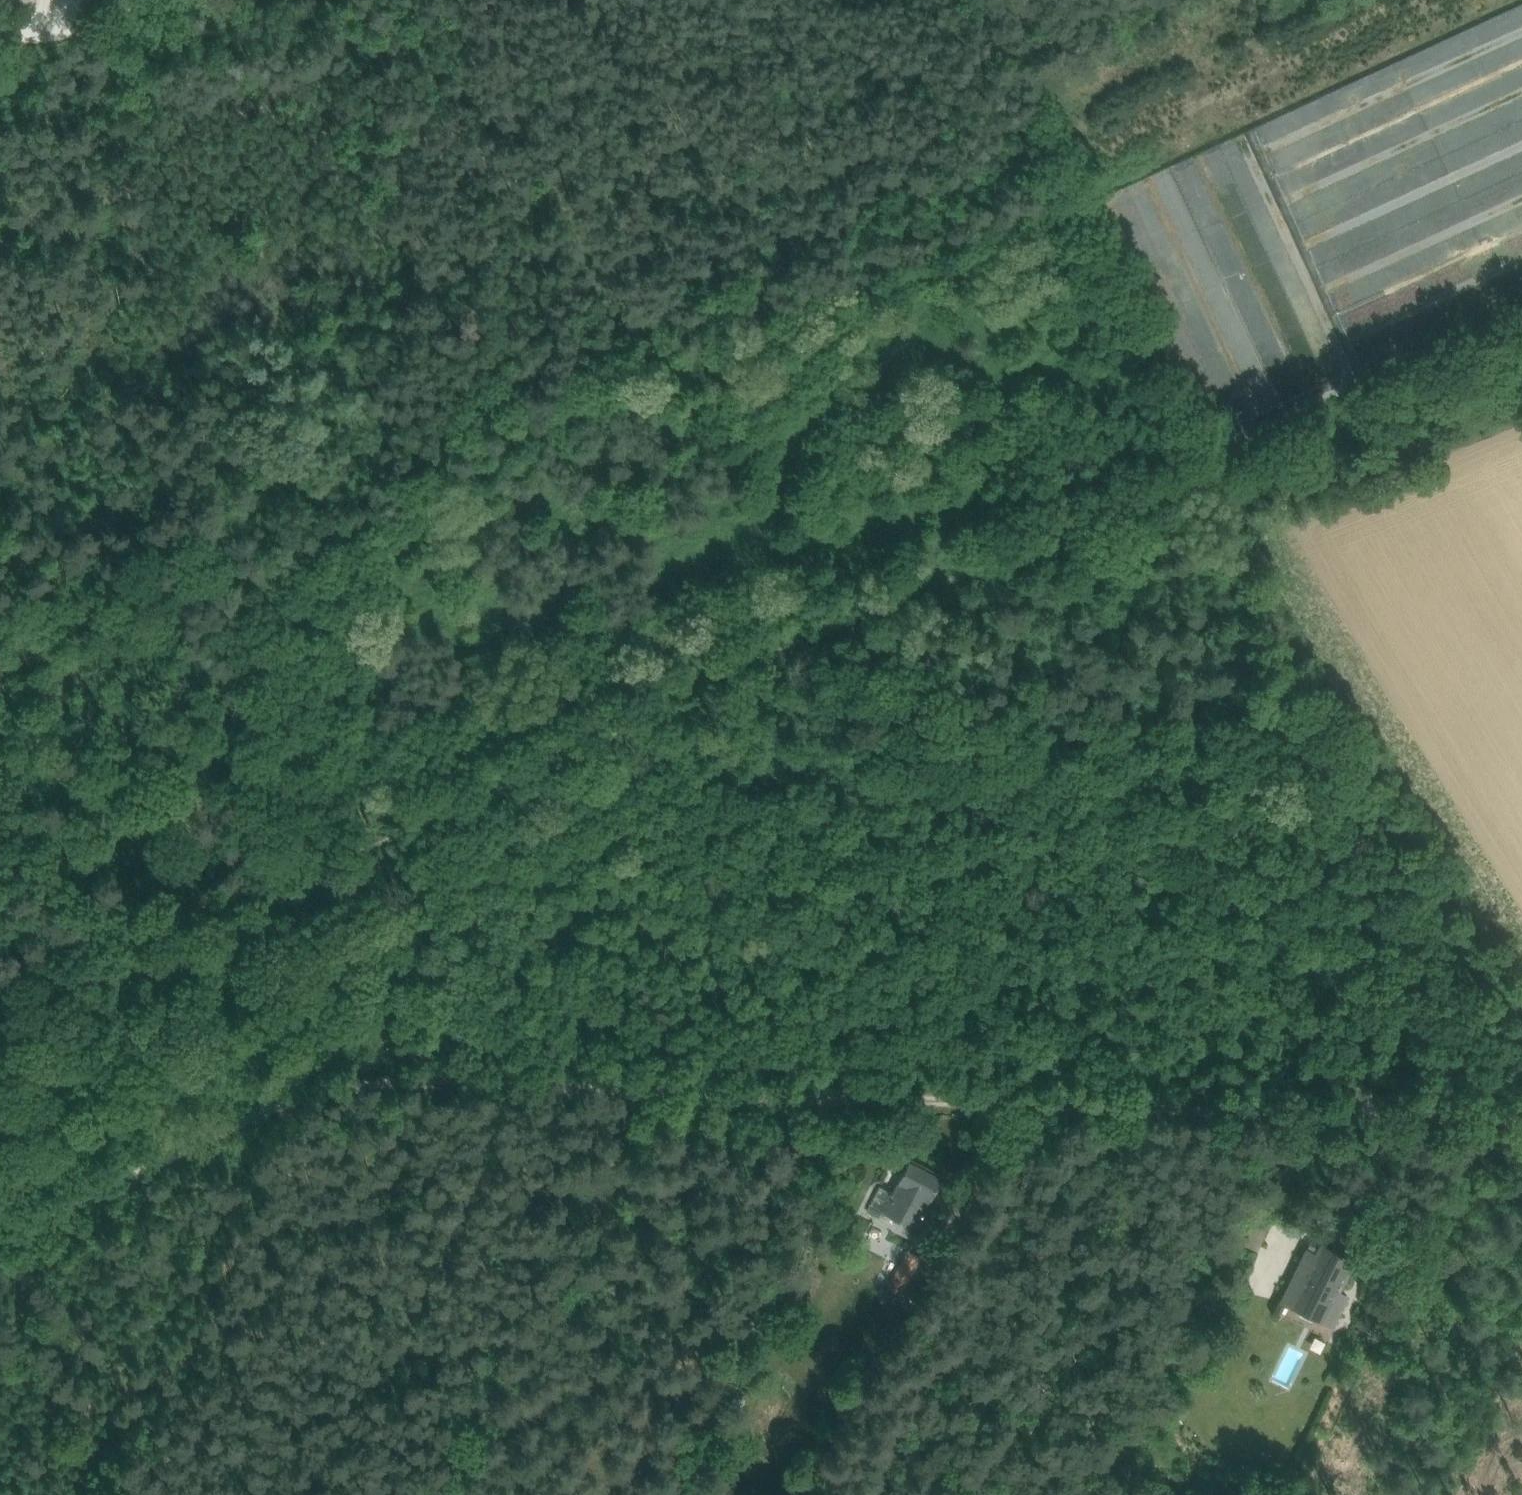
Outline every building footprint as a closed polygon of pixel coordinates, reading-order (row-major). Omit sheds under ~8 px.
[(881,1185),(870,1204),(883,1211),(919,1230),(926,1216),(922,1214),(943,1174),(911,1157),(893,1191),(881,1185)] [(1249,1209),(1233,1243),(1256,1254),(1272,1220),(1249,1209)] [(824,1232),(835,1238),(842,1226),(831,1220),(824,1232)] [(1282,1300),(1317,1315),(1338,1325),(1350,1298),(1337,1292),(1353,1259),(1322,1243),(1317,1253),(1308,1248),(1282,1300)] [(901,1291),(903,1292),(922,1256),(908,1248),(887,1285),(900,1292),(901,1291)] [(890,1310),(899,1295),(888,1288),(879,1303),(890,1310)]
